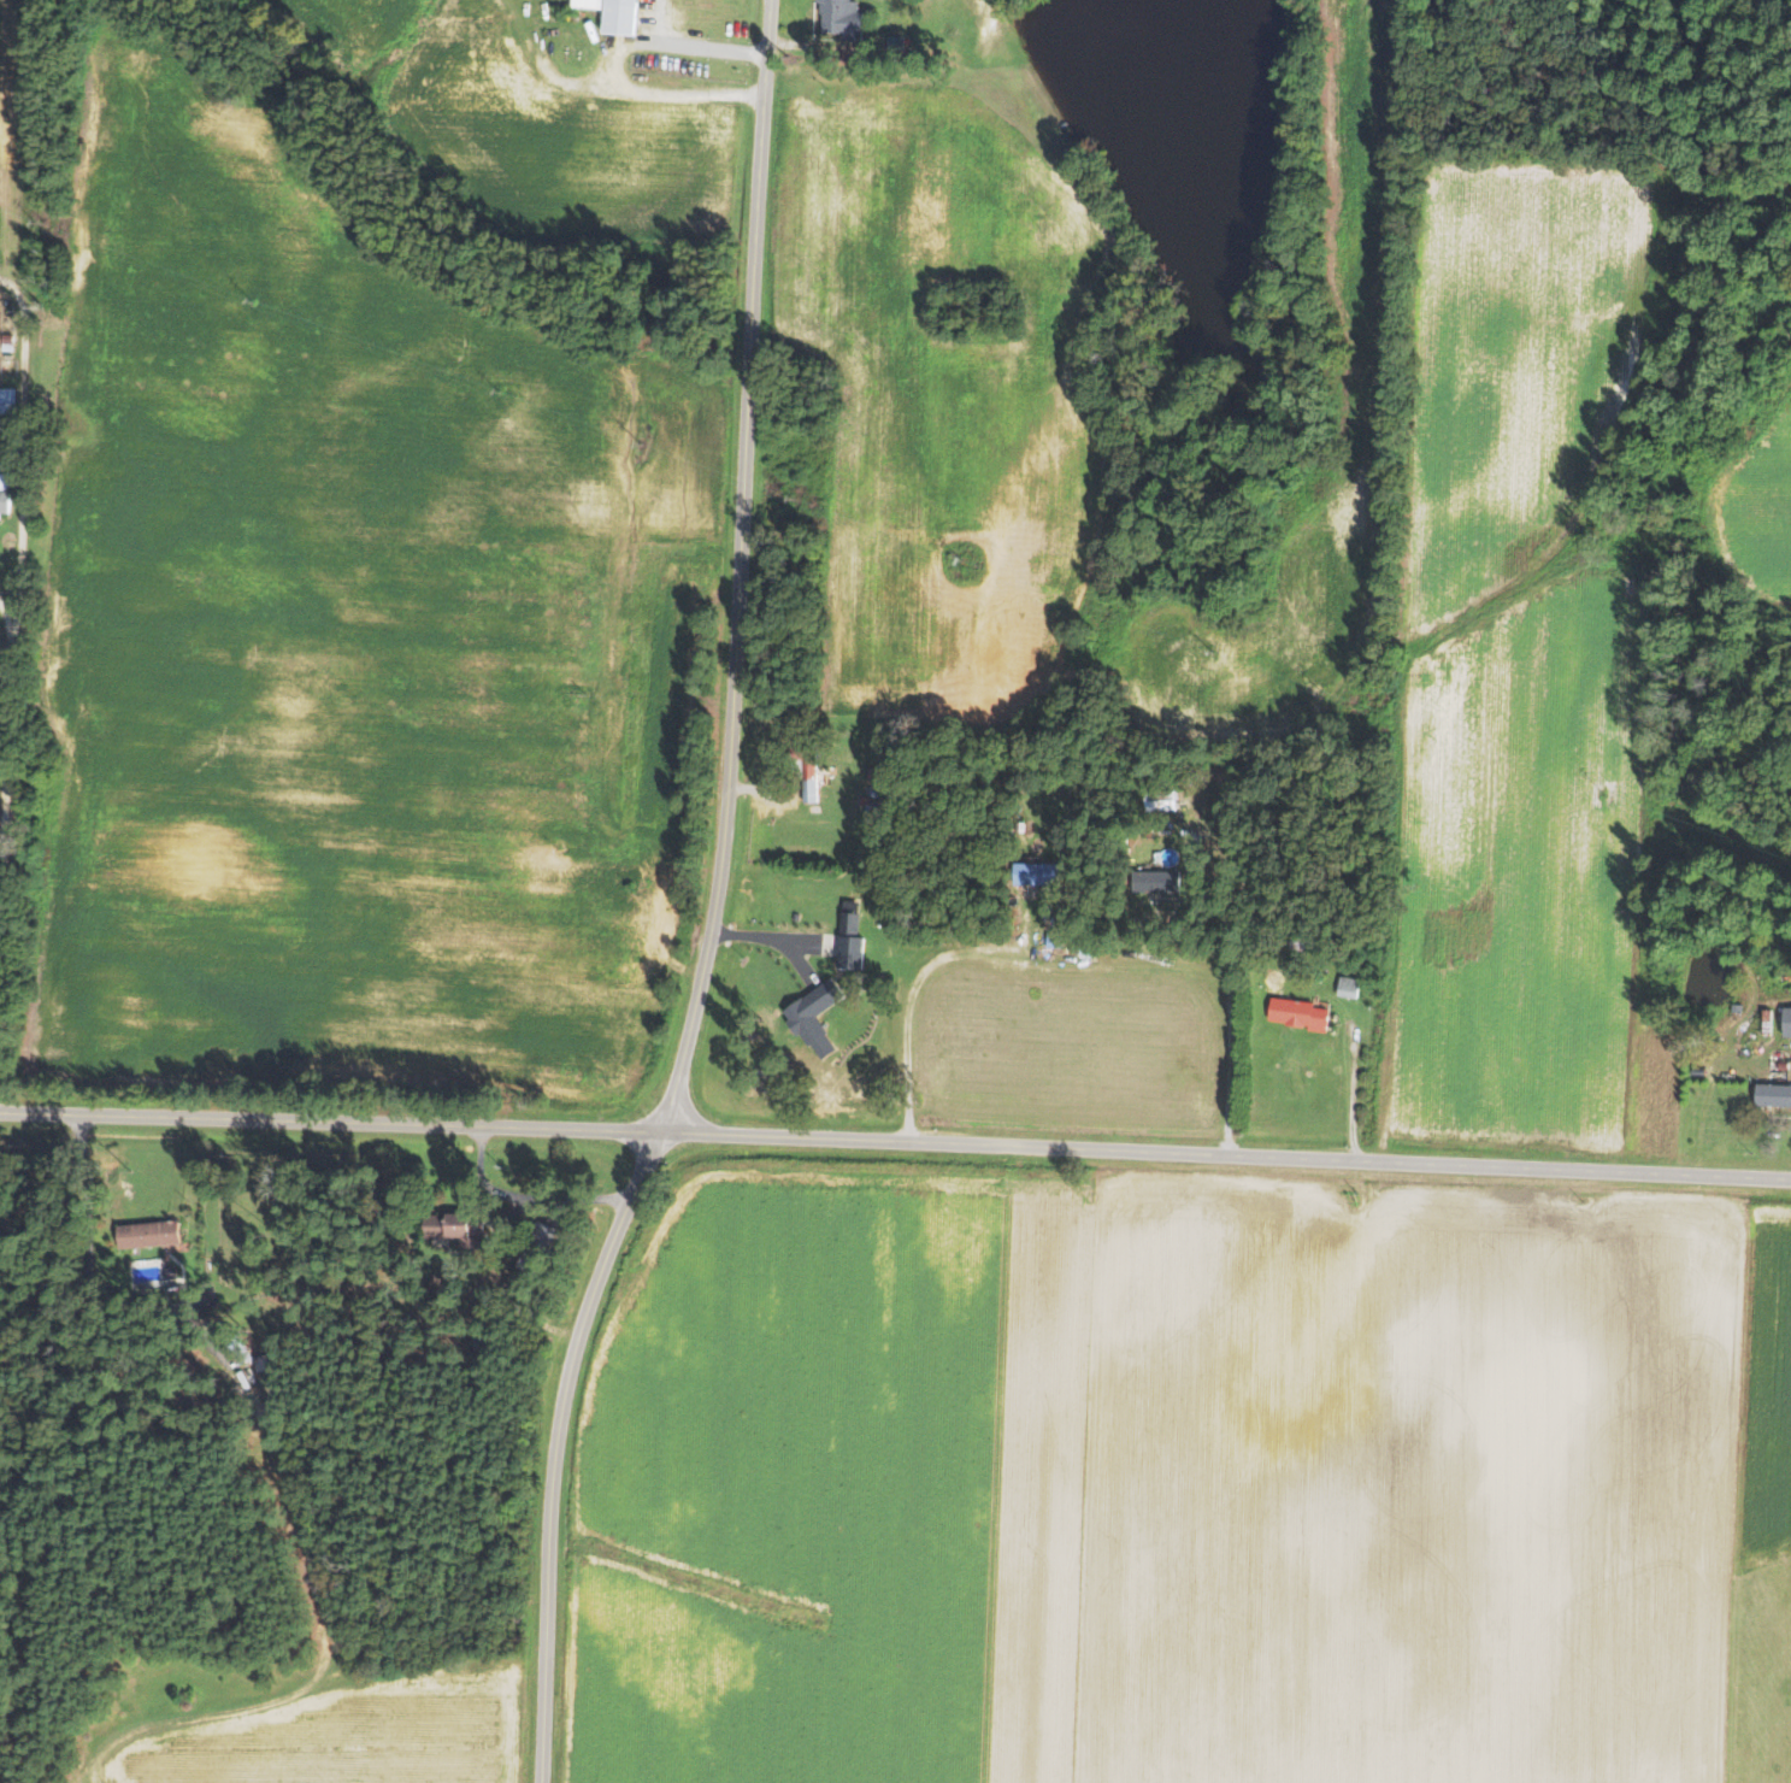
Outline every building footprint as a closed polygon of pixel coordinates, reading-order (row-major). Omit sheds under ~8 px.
[(606,9),(604,32),(641,34),(643,0),(575,0),(575,7),(606,9)] [(865,0),(824,0),(824,39),(865,39),(865,0)] [(0,474),(0,519),(3,519),(4,513),(13,513),(15,474),(0,474)] [(1062,865),(1020,864),(1019,892),(1039,892),(1039,885),(1061,886),(1062,865)] [(1184,871),(1146,871),(1147,896),(1184,896),(1184,871)] [(867,969),(870,938),(859,937),(862,913),(847,911),(841,966),(867,969)] [(1275,998),(1272,1023),(1331,1030),(1334,1005),(1275,998)] [(1759,1083),(1759,1105),(1790,1106),(1790,1085),(1759,1083)] [(483,1215),(456,1214),(456,1228),(439,1227),(438,1246),(453,1247),(454,1238),(464,1238),(464,1249),(479,1250),(480,1238),(489,1238),(489,1223),(483,1223),(483,1215)] [(123,1248),(184,1245),(183,1222),(122,1224),(123,1248)]
